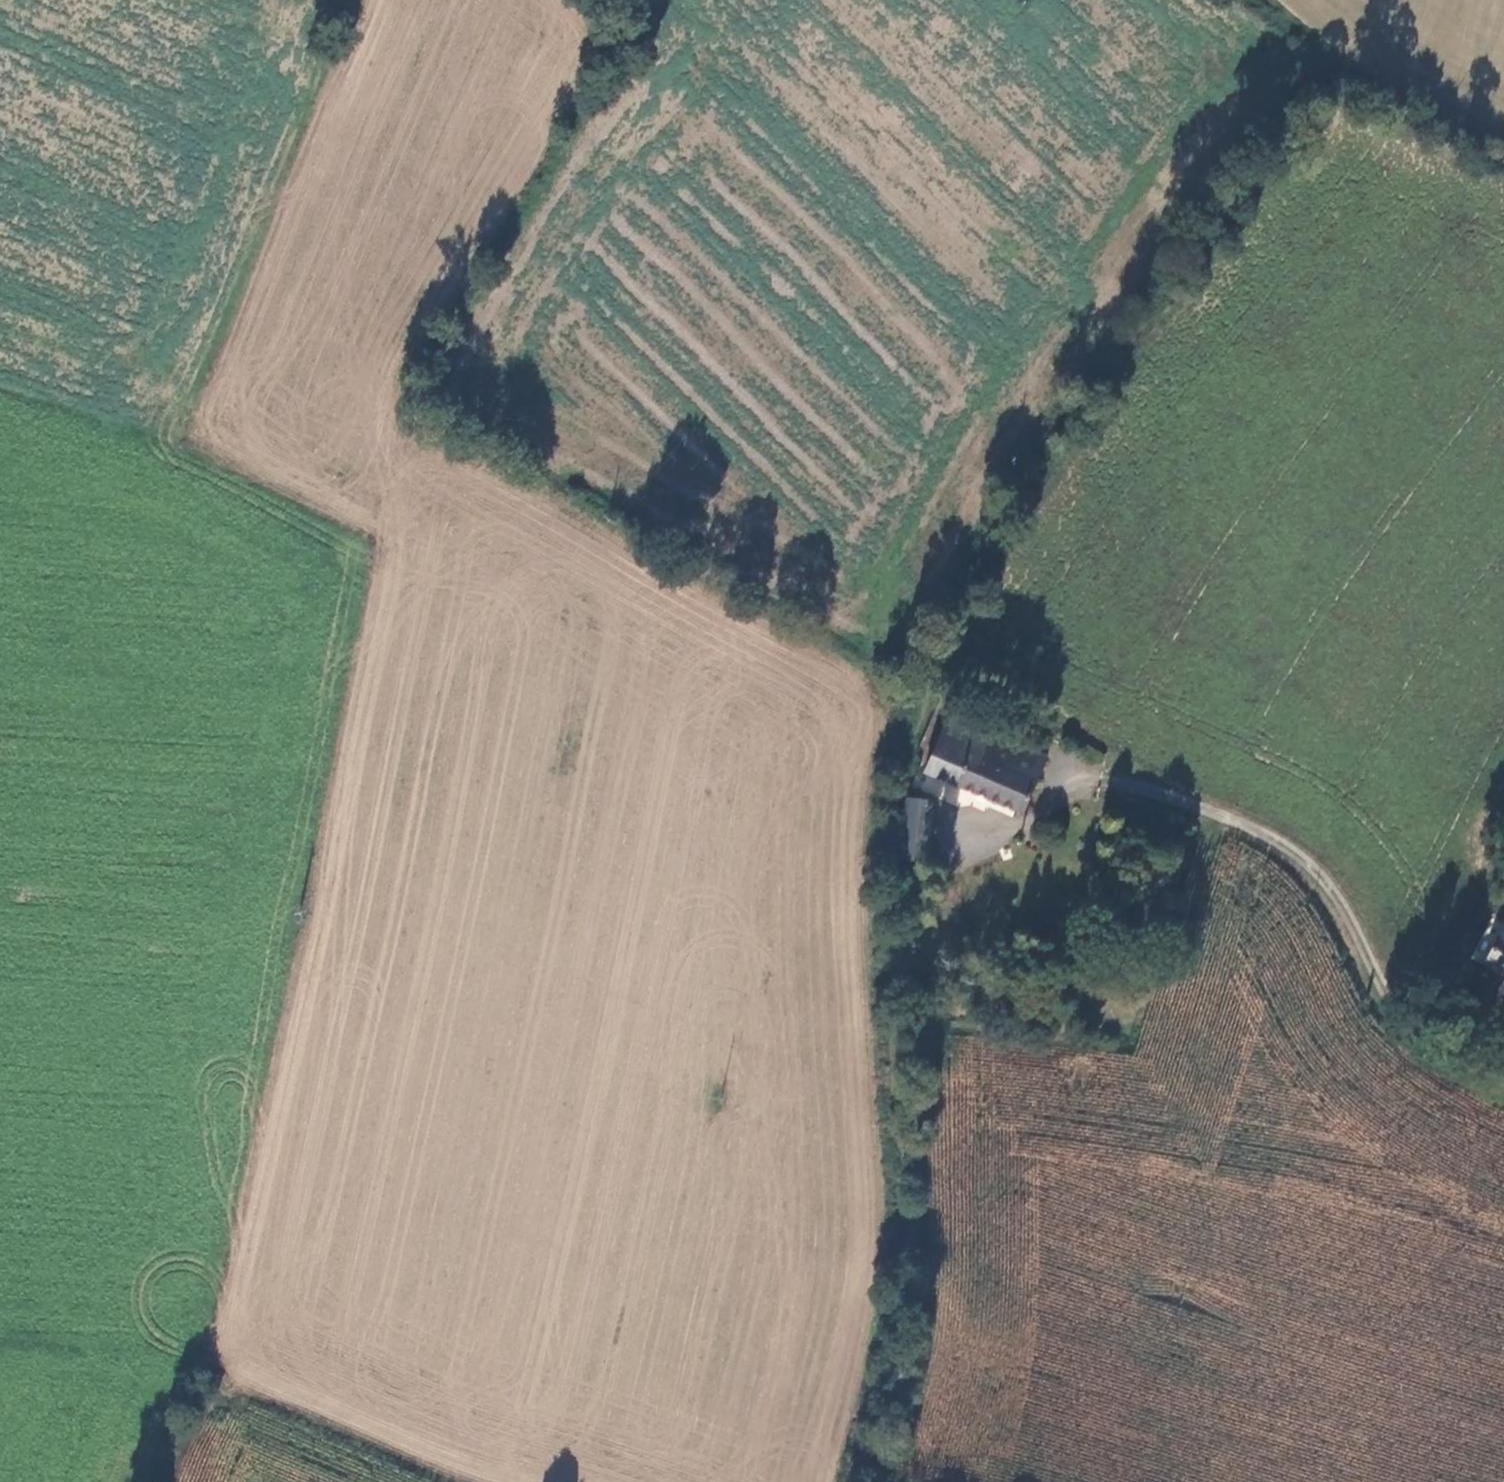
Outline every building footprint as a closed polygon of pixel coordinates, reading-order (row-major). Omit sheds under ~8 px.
[(922,774),(1021,816),(1044,760),(946,718),(922,774)] [(926,801),(900,798),(894,857),(919,860),(926,801)] [(1503,977),(1503,912),(1502,911),(1477,964),(1503,977)]
